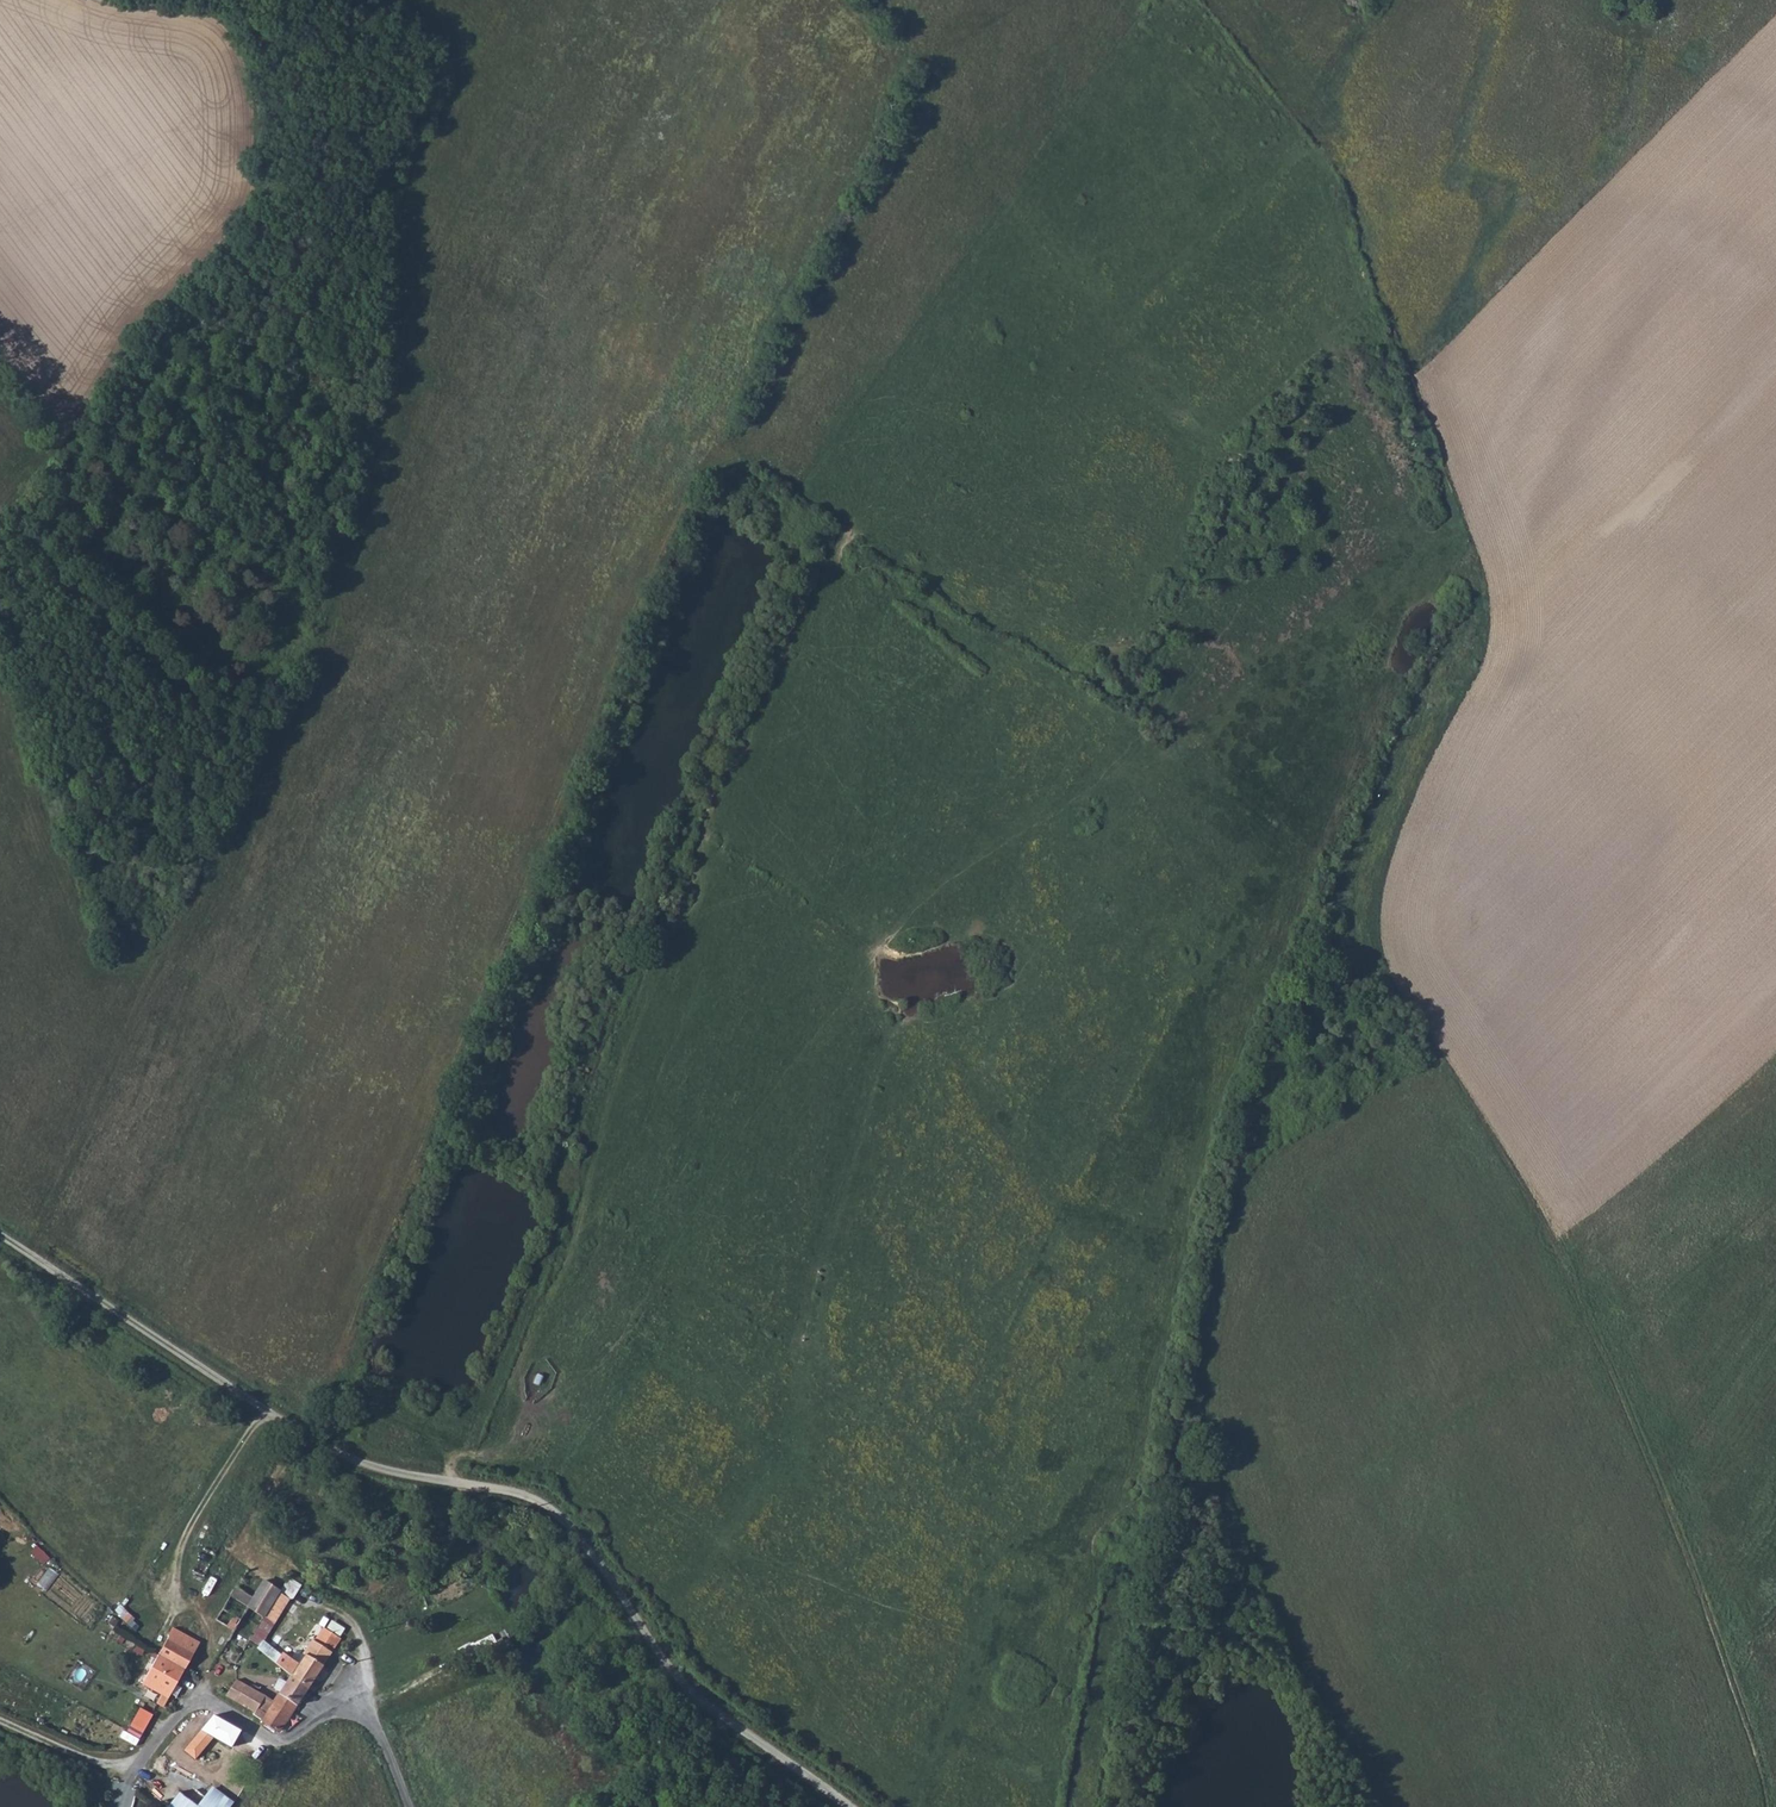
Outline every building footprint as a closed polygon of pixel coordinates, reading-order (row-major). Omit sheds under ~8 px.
[(276,1613),(286,1599),(278,1593),(262,1583),(250,1600),(234,1589),(213,1622),(230,1635),(246,1646),(264,1620),(271,1625),(279,1615),(276,1613)] [(288,1676),(305,1688),(336,1641),(343,1645),(348,1638),(338,1630),(341,1625),(334,1620),(327,1632),(322,1629),(309,1647),(305,1647),(299,1657),(301,1657),(296,1666),(281,1656),(274,1667),(288,1676)] [(171,1629),(164,1639),(192,1656),(198,1645),(171,1629)] [(164,1639),(156,1655),(183,1671),(192,1656),(164,1639)] [(156,1655),(140,1683),(167,1699),(183,1671),(156,1655)] [(293,1706),(305,1688),(288,1676),(276,1694),(293,1706)] [(219,1692),(250,1713),(253,1708),(262,1714),(269,1704),(252,1692),(254,1689),(250,1686),(248,1689),(233,1679),(230,1683),(226,1681),(219,1692)] [(167,1699),(140,1683),(121,1715),(149,1731),(167,1699)] [(276,1732),(293,1706),(276,1694),(269,1704),(262,1714),(258,1722),(276,1732)] [(250,1713),(248,1715),(258,1722),(262,1714),(253,1708),(250,1713)] [(238,1732),(214,1718),(209,1725),(203,1721),(197,1728),(220,1743),(218,1747),(226,1752),(238,1732)] [(165,1791),(168,1806),(177,1806),(173,1790),(165,1791)]
